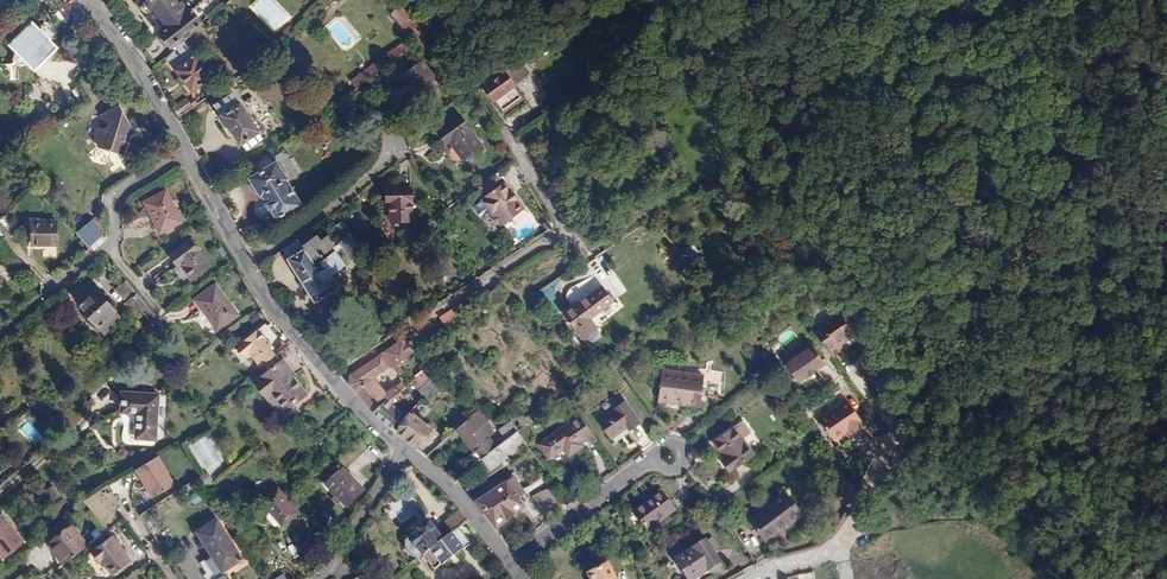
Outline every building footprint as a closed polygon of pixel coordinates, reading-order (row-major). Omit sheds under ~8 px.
[(176,50),(185,43),(192,37),(189,32),(201,22),(191,9),(188,12),(179,0),(150,0),(147,2),(167,28),(162,33),(176,50)] [(35,69),(58,48),(34,23),(12,45),(17,51),(14,60),(20,67),(29,63),(35,69)] [(103,52),(112,44),(99,29),(91,37),(103,52)] [(176,50),(167,58),(192,91),(211,76),(185,43),(176,50)] [(505,70),(504,71),(514,84),(529,73),(518,58),(504,68),(505,70)] [(441,85),(423,59),(401,75),(408,85),(412,82),(427,104),(435,98),(431,93),(441,85)] [(350,80),(357,89),(384,69),(378,60),(350,80)] [(504,71),(477,89),(481,94),(487,90),(494,101),(506,93),(515,86),(514,84),(504,71)] [(89,101),(78,84),(71,89),(81,107),(89,101)] [(506,93),(515,106),(524,99),(515,86),(506,93)] [(230,92),(213,103),(246,151),(264,139),(240,103),(239,104),(230,92)] [(506,93),(494,101),(503,114),(515,106),(506,93)] [(187,98),(173,107),(178,116),(193,106),(187,98)] [(73,129),(80,143),(85,140),(86,138),(91,134),(95,136),(94,144),(120,151),(125,148),(129,134),(135,130),(119,102),(73,129)] [(480,147),(459,116),(437,132),(445,144),(449,141),(463,159),(480,147)] [(275,161),(250,177),(261,195),(263,194),(279,219),(300,204),(284,179),(286,178),(275,161)] [(498,186),(491,177),(473,189),(479,199),(477,201),(477,202),(488,217),(488,218),(487,222),(490,225),(494,226),(496,228),(519,212),(500,184),(498,186)] [(410,186),(384,186),(384,199),(389,199),(388,219),(409,219),(410,186)] [(160,233),(182,221),(166,190),(145,201),(154,217),(153,219),(160,233)] [(479,223),(488,217),(477,202),(468,209),(479,223)] [(1,242),(17,227),(6,214),(0,220),(0,241),(1,242)] [(56,244),(56,221),(32,221),(32,243),(56,244)] [(104,236),(91,221),(77,233),(90,248),(104,236)] [(333,239),(336,245),(340,241),(351,231),(351,230),(348,226),(333,239)] [(363,252),(373,249),(359,226),(351,230),(351,231),(363,252)] [(352,261),(363,252),(351,231),(340,241),(352,261)] [(304,248),(314,264),(336,245),(333,239),(328,234),(322,241),(317,236),(304,248)] [(209,268),(192,240),(171,254),(178,265),(182,263),(192,279),(209,268)] [(299,241),(285,251),(317,302),(340,288),(332,277),(345,267),(336,252),(322,262),(328,272),(322,276),(314,264),(304,248),(299,241)] [(687,279),(698,271),(688,258),(677,267),(687,279)] [(215,330),(236,315),(214,285),(194,301),(215,330)] [(488,303),(505,291),(501,285),(483,297),(488,303)] [(116,293),(127,306),(136,298),(125,286),(116,293)] [(564,313),(582,340),(597,329),(591,320),(615,302),(604,288),(574,309),(572,307),(564,313)] [(74,306),(94,327),(108,313),(111,310),(90,290),(74,306)] [(509,298),(505,291),(488,303),(492,309),(509,298)] [(127,306),(133,313),(142,305),(136,298),(127,306)] [(142,305),(133,313),(136,316),(145,308),(142,305)] [(467,317),(461,308),(442,320),(448,330),(467,317)] [(108,313),(94,327),(100,332),(107,325),(105,322),(110,317),(108,313)] [(822,340),(839,363),(850,356),(846,349),(851,346),(852,348),(861,341),(847,319),(830,330),(831,333),(822,340)] [(247,353),(259,368),(264,364),(274,356),(268,349),(270,347),(256,329),(233,347),(240,357),(247,353)] [(412,349),(407,339),(385,353),(398,372),(402,369),(401,364),(413,355),(410,350),(412,349)] [(826,361),(811,340),(803,346),(803,351),(787,361),(799,379),(807,373),(809,375),(818,369),(817,367),(826,361)] [(296,375),(279,353),(274,356),(264,364),(281,386),(296,375)] [(389,368),(381,356),(351,375),(350,386),(375,412),(386,402),(387,395),(373,380),(389,368)] [(437,377),(429,367),(417,377),(419,379),(415,382),(422,389),(437,377)] [(704,377),(663,371),(658,400),(700,406),(704,377)] [(445,387),(437,377),(422,389),(421,390),(427,399),(429,401),(445,387)] [(399,388),(387,395),(386,402),(389,405),(394,406),(405,397),(402,393),(399,388)] [(153,437),(156,393),(121,391),(120,410),(135,411),(134,436),(153,437)] [(849,432),(864,422),(848,397),(819,417),(834,438),(847,429),(849,432)] [(624,400),(598,419),(612,440),(638,421),(624,400)] [(386,402),(375,412),(393,428),(401,414),(394,406),(389,405),(386,402)] [(481,428),(487,422),(489,420),(481,411),(472,418),(481,428)] [(413,412),(399,432),(417,447),(433,428),(413,412)] [(484,458),(497,447),(494,442),(490,439),(496,433),(487,422),(481,428),(472,418),(458,429),(477,452),(470,458),(476,465),(484,458)] [(571,455),(586,445),(570,424),(542,444),(552,458),(566,448),(571,455)] [(25,433),(35,443),(42,436),(32,426),(25,433)] [(756,454),(736,427),(716,441),(728,457),(724,461),(731,471),(756,454)] [(864,427),(851,436),(862,451),(875,442),(864,427)] [(497,447),(515,434),(511,429),(494,442),(497,447)] [(526,444),(517,432),(515,434),(497,447),(506,459),(526,444)] [(206,472),(223,463),(208,435),(192,443),(206,472)] [(492,469),(506,459),(497,447),(484,458),(492,469)] [(171,485),(155,457),(134,469),(149,497),(171,485)] [(324,486),(335,497),(339,501),(345,507),(363,490),(341,468),(324,486)] [(519,494),(522,498),(546,482),(545,478),(524,491),(519,494)] [(479,504),(498,529),(525,507),(519,499),(522,498),(519,494),(524,491),(516,480),(479,504)] [(52,497),(60,491),(54,481),(46,486),(52,497)] [(558,502),(570,496),(564,484),(553,490),(558,502)] [(281,524),(296,510),(275,486),(259,500),(281,524)] [(544,513),(560,506),(558,502),(550,489),(536,497),(544,513)] [(678,511),(664,492),(634,513),(647,533),(678,511)] [(802,514),(788,494),(752,521),(766,540),(802,514)] [(0,511),(0,553),(2,555),(24,537),(2,510),(0,511)] [(454,529),(466,520),(459,510),(440,525),(447,534),(454,529)] [(318,511),(314,514),(324,529),(330,525),(324,514),(321,516),(318,511)] [(212,573),(238,556),(213,517),(194,529),(208,552),(201,557),(212,573)] [(409,539),(420,554),(443,536),(431,520),(419,530),(420,531),(409,539)] [(50,539),(66,560),(89,542),(73,522),(50,539)] [(468,546),(454,529),(447,534),(443,536),(420,554),(433,570),(462,549),(462,550),(468,546)] [(706,542),(676,561),(688,578),(698,578),(721,565),(706,542)] [(119,569),(100,544),(75,562),(84,573),(86,572),(91,578),(106,578),(119,569)] [(590,574),(592,578),(617,578),(610,565),(590,574)]
